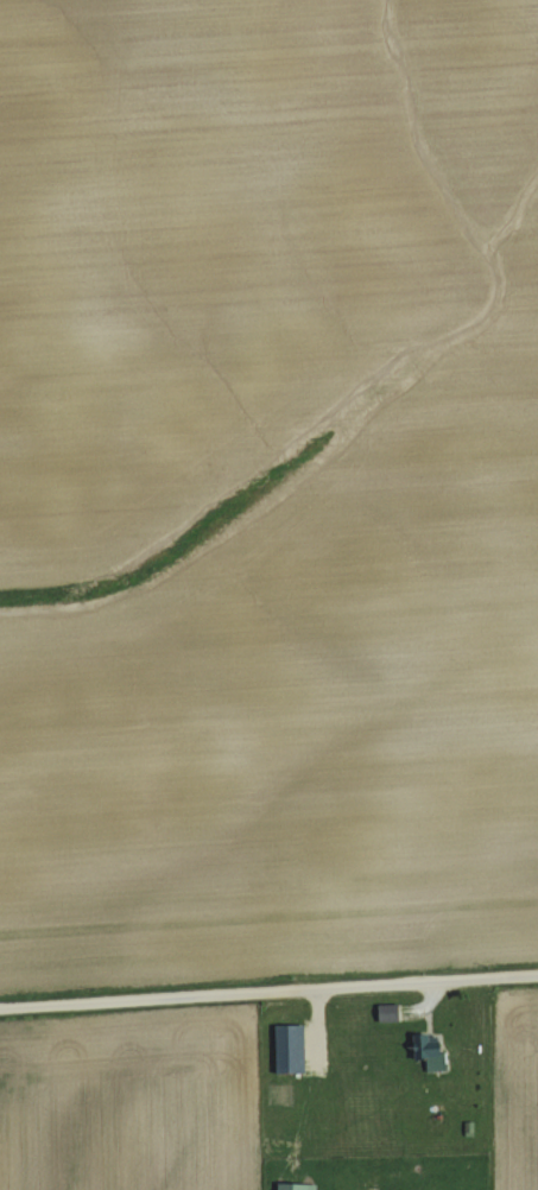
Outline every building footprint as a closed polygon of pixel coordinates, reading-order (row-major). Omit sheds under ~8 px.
[(398,1022),(398,1008),(379,1008),(380,1022),(398,1022)] [(429,1072),(444,1069),(441,1050),(425,1052),(429,1072)]
